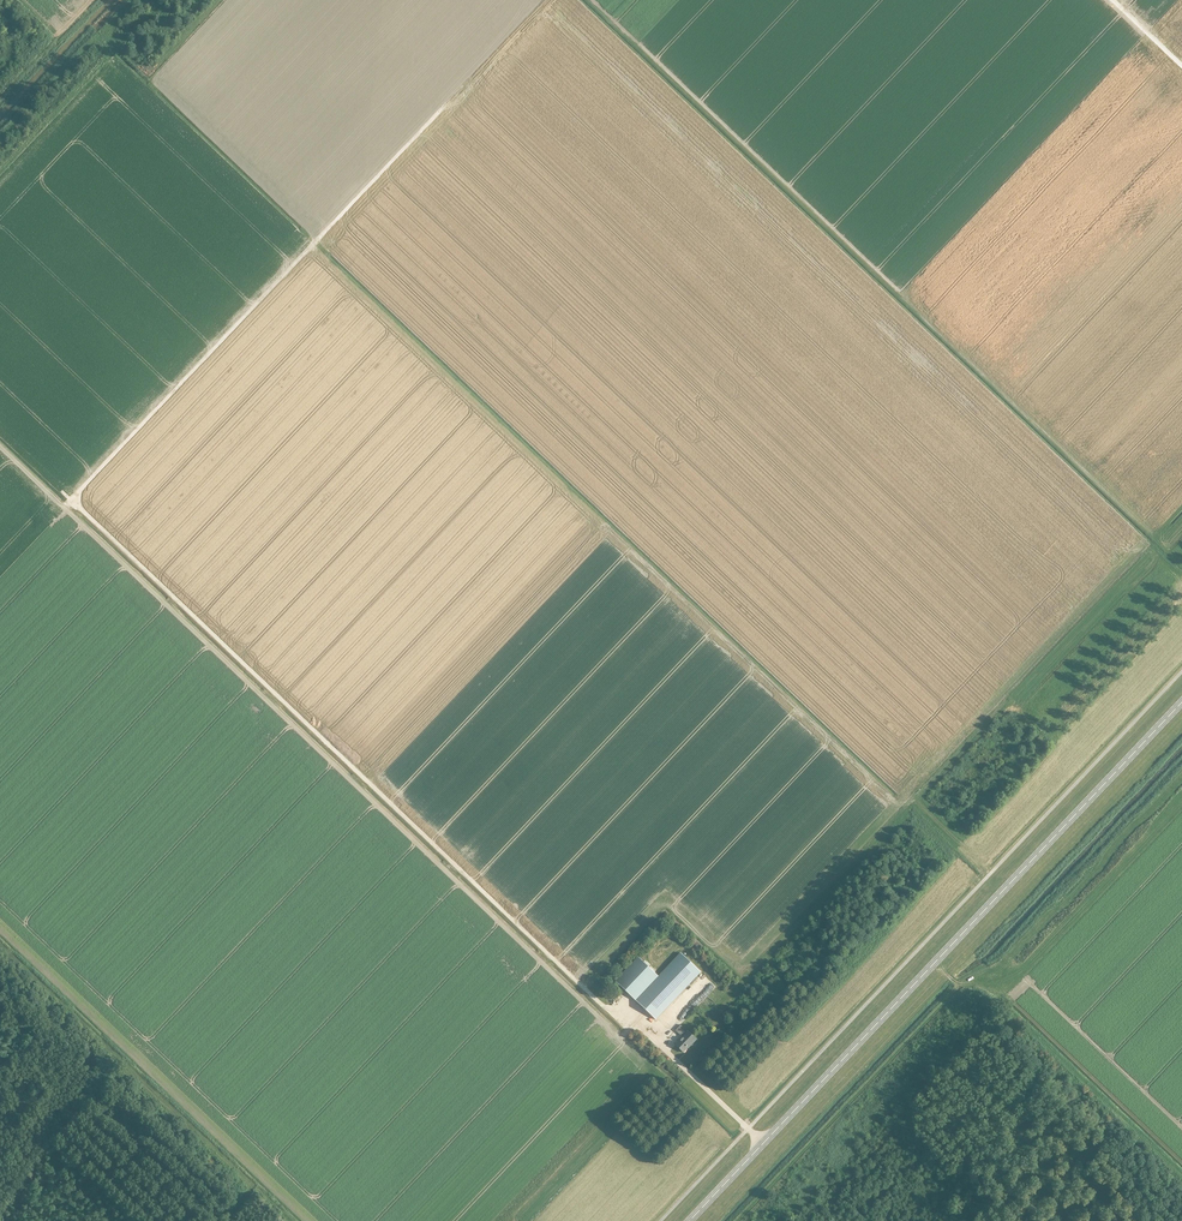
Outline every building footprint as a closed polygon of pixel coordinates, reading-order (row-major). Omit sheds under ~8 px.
[(638,957),(615,981),(655,1019),(700,972),(680,953),(658,977),(638,957)] [(687,1032),(680,1025),(675,1031),(682,1037),(675,1045),(683,1052),(690,1045),(690,1046),(696,1039),(688,1031),(687,1032)]
